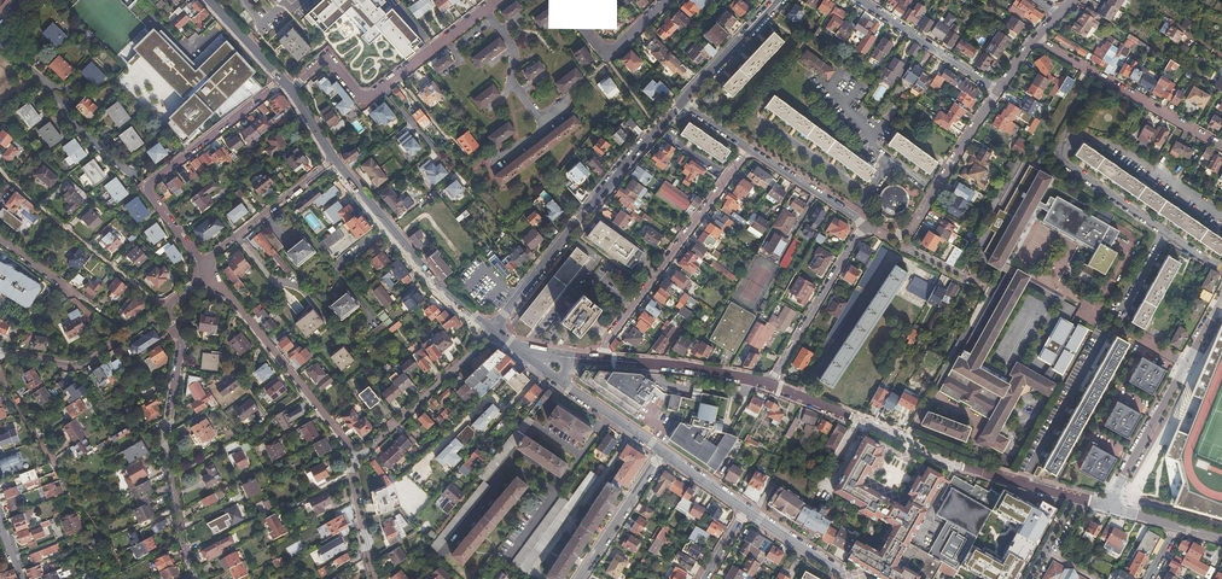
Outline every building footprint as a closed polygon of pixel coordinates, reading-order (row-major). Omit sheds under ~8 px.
[(10,1),(11,0),(0,0),(0,14),(10,1)] [(155,4),(158,7),(158,8),(164,3),(162,0),(160,0),(157,2),(155,4)] [(177,8),(178,8),(179,7),(181,5),(177,1),(176,2),(175,0),(170,0),(177,8)] [(197,14),(204,8),(199,3),(197,0),(192,5),(197,11),(196,13),(197,14)] [(406,60),(425,45),(392,8),(386,14),(380,7),(386,2),(384,0),(321,0),(303,15),(311,24),(313,22),(322,31),(344,13),(364,34),(361,37),(369,45),(382,34),(406,60)] [(417,19),(432,7),(429,4),(431,3),(428,0),(420,0),(408,8),(417,19)] [(441,13),(452,5),(458,0),(438,0),(434,3),(441,13)] [(585,8),(596,0),(578,0),(585,8)] [(691,1),(701,9),(709,0),(690,0),(691,1)] [(728,7),(731,9),(737,0),(733,0),(728,7)] [(749,6),(742,0),(740,0),(733,9),(741,16),(749,6)] [(814,9),(820,0),(807,0),(805,3),(814,9)] [(820,24),(834,4),(828,0),(824,0),(818,8),(824,12),(817,23),(820,24)] [(895,9),(903,14),(912,0),(900,0),(895,9)] [(1034,6),(1025,0),(1014,0),(1012,3),(1017,6),(1024,10),(1026,12),(1029,14),(1030,12),(1034,6)] [(1107,2),(1118,9),(1124,0),(1108,0),(1107,2)] [(698,13),(701,9),(691,1),(686,5),(685,4),(681,8),(690,16),(695,10),(698,13)] [(1107,2),(1105,1),(1102,6),(1102,7),(1098,14),(1099,14),(1110,21),(1118,9),(1107,2)] [(521,9),(516,2),(501,13),(506,20),(514,15),(521,9)] [(919,25),(924,17),(921,15),(925,8),(918,3),(913,11),(910,9),(904,18),(909,21),(910,19),(919,25)] [(783,9),(779,13),(797,24),(803,14),(801,13),(803,9),(796,4),(793,8),(792,7),(789,12),(783,9)] [(182,10),(187,16),(191,13),(184,5),(180,8),(182,10)] [(1031,13),(1030,12),(1029,14),(1026,12),(1024,10),(1017,6),(1012,13),(1021,19),(1023,15),(1035,23),(1038,18),(1040,19),(1043,15),(1034,8),(1031,13)] [(171,21),(178,29),(189,19),(187,16),(182,10),(180,8),(179,7),(178,8),(177,8),(174,11),(177,15),(171,21)] [(842,23),(843,22),(840,20),(844,14),(839,11),(840,10),(835,7),(831,14),(834,15),(826,27),(836,34),(842,23)] [(1098,14),(1087,7),(1084,11),(1083,11),(1080,17),(1096,27),(1099,22),(1096,20),(1099,14),(1098,14)] [(189,20),(192,23),(196,20),(198,23),(209,14),(207,11),(204,8),(197,14),(194,16),(191,20),(190,19),(189,20)] [(555,16),(550,8),(535,19),(540,26),(548,21),(555,16)] [(610,22),(603,27),(609,33),(622,24),(611,9),(604,14),(610,22)] [(722,15),(718,19),(720,21),(728,12),(727,11),(726,10),(722,15)] [(689,20),(679,11),(672,19),(682,28),(689,20)] [(718,19),(715,22),(716,23),(726,32),(731,26),(737,20),(728,12),(720,21),(718,19)] [(956,18),(949,13),(942,24),(949,29),(953,23),(956,18)] [(1013,15),(1005,26),(1010,29),(1017,34),(1024,23),(1013,15)] [(1185,17),(1181,15),(1176,22),(1181,24),(1185,17)] [(919,25),(918,27),(926,32),(933,22),(925,16),(924,17),(919,25)] [(660,26),(655,32),(662,38),(664,40),(668,35),(670,36),(678,26),(668,17),(665,21),(666,23),(662,28),(660,26)] [(1096,27),(1080,17),(1076,23),(1075,22),(1071,28),(1085,37),(1092,25),(1095,27),(1096,27)] [(865,34),(869,29),(872,23),(864,18),(860,23),(858,22),(855,27),(865,34)] [(1191,21),(1187,18),(1181,27),(1185,29),(1191,21)] [(211,31),(219,24),(215,20),(207,28),(211,31)] [(853,26),(844,21),(843,22),(842,23),(851,29),(853,26)] [(879,24),(874,21),(869,29),(872,31),(873,30),(874,31),(879,24)] [(937,22),(931,32),(942,40),(949,30),(949,29),(942,24),(938,21),(937,22)] [(1183,33),(1185,29),(1181,27),(1171,21),(1169,25),(1165,22),(1160,31),(1178,42),(1183,33)] [(59,45),(68,37),(53,22),(44,31),(59,45)] [(727,39),(730,35),(726,32),(716,23),(704,37),(710,43),(712,41),(717,46),(725,37),(727,39)] [(835,35),(837,36),(839,34),(845,38),(851,29),(842,23),(836,34),(835,35)] [(953,23),(949,29),(949,30),(942,41),(949,45),(951,47),(952,45),(958,36),(954,33),(958,27),(953,23)] [(819,26),(814,34),(818,37),(823,28),(819,26)] [(290,28),(310,50),(311,49),(291,27),(290,28)] [(283,35),(279,39),(299,60),(303,56),(301,54),(303,52),(305,54),(310,50),(290,28),(285,33),(288,35),(286,37),(283,35)] [(227,42),(195,72),(153,29),(134,49),(186,102),(169,118),(189,138),(257,72),(227,42)] [(1015,37),(1017,34),(1010,29),(1007,32),(1015,37)] [(784,42),(773,31),(722,87),(732,96),(784,42)] [(987,50),(992,54),(998,58),(1011,39),(1013,41),(1014,39),(1006,34),(1005,36),(998,31),(986,50),(987,50)] [(1071,41),(1054,31),(1052,36),(1068,46),(1068,45),(1084,54),(1086,51),(1078,45),(1075,44),(1071,41)] [(190,42),(198,35),(195,32),(187,39),(190,42)] [(1132,49),(1139,40),(1130,34),(1124,44),(1132,49)] [(857,49),(864,54),(875,38),(871,35),(869,39),(865,36),(857,49)] [(1115,39),(1110,36),(1102,49),(1097,46),(1093,53),(1102,59),(1105,55),(1107,52),(1115,39)] [(505,47),(499,38),(472,58),(479,67),(505,47)] [(648,49),(658,40),(655,38),(646,47),(648,49)] [(893,44),(883,38),(876,48),(870,57),(877,61),(883,53),(886,55),(893,44)] [(977,48),(961,38),(956,46),(955,47),(962,51),(971,57),(977,48)] [(299,60),(279,39),(278,40),(298,61),(299,60)] [(671,53),(658,40),(648,49),(657,58),(662,62),(666,66),(666,68),(669,71),(671,69),(675,73),(677,71),(682,76),(688,70),(671,53)] [(704,55),(707,52),(698,43),(695,46),(694,46),(687,55),(693,61),(694,60),(698,64),(705,56),(704,55)] [(1129,48),(1122,43),(1114,55),(1117,56),(1118,55),(1119,55),(1121,53),(1126,57),(1130,50),(1128,49),(1129,48)] [(705,49),(713,57),(717,52),(709,44),(705,49)] [(921,48),(915,44),(910,52),(916,56),(921,48)] [(590,55),(583,47),(573,54),(581,64),(589,58),(588,57),(590,55)] [(642,61),(632,51),(623,60),(633,71),(642,61)] [(833,70),(806,51),(800,60),(827,79),(833,70)] [(984,70),(991,58),(990,57),(985,54),(983,53),(975,65),(984,70)] [(1092,54),(1090,59),(1092,60),(1093,59),(1097,61),(1096,62),(1106,67),(1109,63),(1102,59),(1093,53),(1092,54)] [(65,78),(74,69),(59,55),(50,64),(65,78)] [(452,62),(446,55),(432,66),(437,72),(452,62)] [(1047,72),(1050,67),(1048,64),(1044,57),(1043,55),(1034,61),(1040,70),(1038,73),(1045,77),(1047,72)] [(1109,63),(1110,63),(1111,61),(1112,59),(1105,55),(1102,59),(1109,63)] [(1137,61),(1128,56),(1119,71),(1125,74),(1125,73),(1129,76),(1137,63),(1137,61)] [(891,62),(888,61),(881,71),(885,74),(881,79),(891,86),(895,80),(894,79),(897,75),(899,76),(904,70),(901,68),(904,64),(894,58),(891,62)] [(1001,70),(1003,65),(996,61),(993,59),(991,61),(994,63),(993,65),(1001,70)] [(1179,65),(1170,59),(1163,71),(1165,72),(1166,70),(1168,71),(1171,66),(1174,67),(1172,71),(1175,72),(1179,65)] [(97,84),(106,76),(92,61),(83,70),(97,84)] [(531,68),(524,73),(529,81),(544,70),(538,62),(531,68)] [(917,66),(911,63),(904,75),(916,83),(922,72),(915,68),(917,66)] [(1106,67),(1104,71),(1108,74),(1111,70),(1110,69),(1112,65),(1110,63),(1109,63),(1106,67)] [(1144,73),(1147,69),(1142,66),(1137,63),(1129,76),(1129,77),(1139,83),(1144,73)] [(960,79),(942,66),(937,74),(944,79),(950,83),(955,86),(960,79)] [(581,78),(575,69),(555,84),(561,93),(571,86),(581,78)] [(923,72),(922,72),(916,83),(913,87),(923,93),(929,85),(932,80),(926,76),(927,75),(923,72)] [(1057,84),(1061,86),(1066,77),(1063,75),(1060,80),(1047,72),(1045,77),(1049,79),(1057,84)] [(1046,85),(1049,79),(1045,77),(1038,73),(1032,83),(1043,90),(1046,85)] [(1149,75),(1144,73),(1139,83),(1152,90),(1157,81),(1153,78),(1154,76),(1149,74),(1149,75)] [(929,85),(937,90),(940,86),(937,84),(940,79),(943,81),(944,79),(937,74),(932,80),(929,85)] [(1161,75),(1157,81),(1152,90),(1161,95),(1170,80),(1161,75)] [(1221,75),(1214,86),(1220,90),(1221,92),(1221,75)] [(1063,98),(1073,81),(1066,77),(1061,86),(1060,88),(1064,90),(1060,96),(1063,98)] [(619,91),(609,78),(598,87),(603,92),(605,91),(611,98),(619,91)] [(313,91),(317,87),(311,80),(307,84),(313,91)] [(353,103),(336,82),(331,86),(326,80),(320,85),(327,93),(333,88),(343,101),(337,106),(344,114),(350,109),(349,107),(353,103)] [(662,89),(653,80),(643,90),(651,98),(656,92),(658,93),(662,89)] [(1173,81),(1170,80),(1161,95),(1170,100),(1177,89),(1173,86),(1175,83),(1173,81)] [(443,95),(432,81),(425,86),(426,87),(418,93),(428,106),(436,100),(443,95)] [(979,91),(964,81),(958,88),(962,90),(974,99),(979,91)] [(503,91),(496,82),(477,97),(484,106),(492,99),(503,91)] [(1038,98),(1043,90),(1032,83),(1027,91),(1032,94),(1038,98)] [(1197,105),(1202,108),(1209,95),(1193,86),(1186,98),(1191,101),(1191,102),(1191,103),(1195,106),(1196,105),(1197,105)] [(1178,88),(1177,89),(1170,100),(1176,104),(1185,90),(1185,89),(1182,87),(1180,90),(1178,88)] [(400,102),(403,105),(407,102),(396,88),(395,89),(393,91),(401,101),(400,102)] [(956,98),(956,99),(959,100),(965,105),(967,106),(967,105),(971,108),(976,100),(974,99),(962,90),(956,98)] [(875,169),(773,94),(765,106),(866,181),(875,169)] [(1025,103),(1018,100),(1015,105),(1021,109),(1032,116),(1040,102),(1029,96),(1025,103)] [(91,112),(96,107),(85,97),(81,102),(81,101),(79,101),(76,103),(77,106),(77,107),(89,119),(91,118),(94,115),(91,112)] [(289,105),(283,97),(279,97),(269,104),(276,113),(274,114),(276,115),(283,109),(289,105)] [(121,125),(130,118),(118,101),(108,109),(121,125)] [(1017,116),(1021,109),(1015,105),(1009,101),(1001,115),(1011,121),(1015,115),(1017,116)] [(898,108),(887,102),(882,110),(886,113),(884,116),(890,120),(898,108)] [(383,103),(369,115),(377,125),(381,122),(382,124),(386,124),(390,121),(391,123),(396,119),(383,103)] [(956,103),(955,103),(949,111),(958,117),(961,113),(962,114),(966,110),(963,108),(957,104),(956,103)] [(29,128),(39,120),(27,104),(17,111),(29,128)] [(291,109),(289,105),(283,109),(285,113),(291,109)] [(944,108),(942,107),(933,120),(947,129),(950,124),(952,121),(955,123),(958,117),(949,111),(944,108)] [(424,122),(428,119),(419,108),(411,115),(420,126),(424,122)] [(330,126),(340,119),(336,114),(334,116),(329,109),(325,112),(327,115),(324,117),(330,126)] [(1214,113),(1208,123),(1217,129),(1221,121),(1221,118),(1214,113)] [(287,120),(282,114),(275,119),(280,125),(287,120)] [(1009,133),(1015,123),(1011,121),(1001,115),(999,114),(993,123),(1009,133)] [(501,186),(580,125),(574,116),(562,125),(532,148),(502,171),(494,177),(501,186)] [(257,121),(252,125),(259,134),(270,125),(264,117),(258,121),(257,121)] [(1032,133),(1040,120),(1036,117),(1027,131),(1032,133)] [(629,119),(625,123),(631,129),(636,125),(629,119)] [(892,119),(889,123),(896,128),(898,129),(901,125),(892,119)] [(1141,140),(1138,146),(1144,150),(1145,150),(1146,146),(1150,140),(1148,139),(1154,129),(1151,127),(1153,124),(1148,121),(1146,124),(1138,138),(1141,140)] [(239,122),(235,125),(240,132),(244,129),(239,122)] [(731,151),(689,122),(680,134),(722,163),(731,151)] [(50,147),(61,139),(48,123),(38,130),(50,147)] [(516,131),(508,123),(489,138),(496,147),(516,131)] [(259,134),(252,125),(241,133),(244,137),(248,144),(260,135),(259,134)] [(133,151),(143,143),(131,126),(121,134),(133,151)] [(1162,128),(1158,126),(1151,139),(1155,141),(1154,143),(1159,146),(1168,130),(1163,127),(1162,128)] [(628,137),(619,129),(612,136),(619,145),(628,137)] [(12,138),(2,130),(0,133),(0,142),(6,146),(12,138)] [(467,131),(456,139),(464,148),(465,147),(468,150),(467,151),(470,154),(479,146),(467,131)] [(409,155),(412,155),(421,148),(407,132),(397,140),(400,144),(398,145),(404,153),(406,151),(409,155)] [(937,162),(897,132),(888,144),(928,173),(937,162)] [(270,157),(286,145),(277,133),(268,140),(271,145),(265,150),(270,157)] [(590,148),(599,139),(593,133),(584,142),(590,148)] [(244,144),(237,136),(227,144),(231,149),(234,147),(236,151),(244,144)] [(1180,139),(1175,136),(1170,146),(1172,148),(1176,141),(1178,142),(1180,139)] [(608,144),(601,138),(593,147),(602,155),(606,150),(604,149),(608,144)] [(75,164),(84,156),(73,140),(63,147),(75,164)] [(1020,153),(1025,145),(1017,140),(1012,148),(1020,153)] [(156,162),(169,152),(168,151),(169,150),(168,149),(168,148),(167,148),(166,148),(165,148),(164,149),(158,141),(147,150),(156,162)] [(1179,152),(1184,155),(1188,158),(1192,150),(1178,142),(1176,141),(1172,148),(1172,149),(1179,152)] [(1082,142),(1074,154),(1219,255),(1221,251),(1221,239),(1082,142)] [(675,148),(668,143),(662,151),(668,156),(671,152),(675,148)] [(8,163),(19,151),(10,144),(0,156),(8,163)] [(351,167),(369,152),(365,147),(361,150),(358,146),(352,151),(351,151),(348,154),(346,153),(342,156),(351,167)] [(984,146),(979,154),(976,158),(979,160),(986,164),(987,165),(990,161),(986,159),(991,151),(984,146)] [(1211,160),(1214,154),(1215,151),(1210,148),(1207,146),(1202,155),(1211,160)] [(229,155),(223,147),(220,150),(216,154),(213,150),(207,154),(210,158),(211,157),(215,162),(218,166),(222,163),(228,159),(231,164),(234,161),(229,155)] [(975,152),(967,148),(965,152),(972,156),(975,152)] [(306,161),(298,150),(286,160),(293,169),(301,163),(302,164),(306,161)] [(662,151),(659,150),(656,154),(652,158),(657,161),(655,164),(662,169),(670,157),(668,156),(662,151)] [(234,161),(238,159),(233,152),(229,155),(234,161)] [(206,166),(208,167),(214,162),(212,160),(211,161),(206,155),(205,154),(199,158),(204,164),(206,162),(208,165),(206,166)] [(685,157),(681,154),(676,160),(680,163),(685,157)] [(1216,172),(1221,163),(1221,158),(1214,154),(1211,160),(1209,163),(1207,167),(1216,172)] [(972,156),(967,163),(972,166),(969,170),(965,167),(960,175),(967,179),(968,178),(971,177),(976,180),(977,183),(976,185),(983,189),(988,181),(985,180),(984,176),(988,171),(984,168),(986,164),(979,160),(976,158),(972,156)] [(1202,159),(1199,157),(1193,167),(1196,169),(1202,159)] [(374,162),(370,158),(361,166),(369,177),(379,169),(379,168),(374,162)] [(600,173),(605,167),(596,158),(591,163),(600,173)] [(198,168),(201,172),(203,171),(204,170),(205,169),(196,159),(193,161),(191,163),(194,168),(196,167),(197,168),(198,168)] [(703,174),(706,169),(692,159),(689,163),(687,162),(683,166),(685,167),(682,172),(687,175),(683,181),(688,184),(698,171),(703,174)] [(94,184),(104,177),(92,160),(82,168),(94,184)] [(1009,160),(1005,167),(1011,169),(1014,162),(1009,160)] [(435,168),(428,161),(419,169),(429,181),(431,180),(434,184),(447,174),(439,165),(435,168)] [(585,169),(579,162),(567,173),(576,183),(584,175),(582,172),(585,169)] [(40,164),(32,176),(51,188),(59,177),(40,164)] [(186,184),(187,183),(198,175),(191,166),(187,169),(192,174),(188,177),(184,171),(179,175),(186,184)] [(651,175),(639,166),(635,171),(632,175),(642,182),(646,176),(649,178),(651,175)] [(766,183),(771,186),(773,187),(774,185),(777,181),(772,177),(772,176),(757,167),(752,173),(766,183)] [(387,179),(379,169),(369,177),(368,177),(373,183),(374,182),(377,187),(387,179)] [(1000,269),(1004,262),(1036,204),(1038,200),(1051,177),(1039,170),(988,262),(1000,269)] [(752,173),(750,172),(747,176),(763,187),(766,183),(752,173)] [(586,182),(591,177),(588,173),(582,178),(586,182)] [(273,183),(267,174),(263,178),(261,175),(256,177),(258,181),(252,186),(258,194),(260,193),(262,196),(267,192),(264,190),(273,183)] [(180,188),(183,185),(177,177),(168,185),(174,193),(180,188)] [(628,188),(637,195),(640,190),(643,186),(633,178),(627,187),(628,188)] [(116,203),(126,195),(114,179),(104,186),(116,203)] [(737,187),(732,194),(738,198),(741,200),(744,195),(745,195),(752,186),(743,179),(737,187)] [(655,194),(683,214),(691,204),(693,201),(691,199),(691,198),(672,184),(665,180),(664,181),(662,184),(655,194)] [(452,181),(443,189),(452,200),(454,198),(457,202),(462,197),(459,194),(465,189),(459,181),(455,184),(452,181)] [(162,198),(164,201),(171,195),(167,190),(168,189),(162,182),(158,184),(164,192),(164,193),(165,195),(162,198)] [(192,197),(202,211),(213,202),(207,194),(217,186),(213,182),(192,197)] [(953,188),(951,192),(954,194),(959,197),(961,198),(963,199),(968,188),(959,182),(955,189),(953,188)] [(341,192),(335,184),(320,196),(315,201),(319,206),(323,203),(324,205),(341,192)] [(773,187),(768,193),(772,195),(781,201),(786,193),(780,189),(774,185),(773,187)] [(904,190),(902,189),(900,188),(899,187),(897,186),(895,186),(893,186),(891,187),(889,187),(888,188),(886,189),(885,190),(883,192),(882,194),(882,195),(881,197),(881,199),(881,201),(881,203),(882,205),(883,206),(883,207),(881,213),(886,215),(889,217),(894,218),(896,213),(898,213),(899,212),(901,211),(903,210),(904,209),(905,207),(906,206),(907,204),(908,202),(908,200),(908,198),(907,196),(907,195),(906,193),(905,191),(904,190)] [(180,188),(174,193),(177,196),(183,192),(180,188)] [(388,189),(381,195),(397,215),(406,208),(402,203),(402,200),(400,197),(398,199),(393,192),(389,188),(388,189)] [(632,202),(637,195),(628,188),(625,191),(621,188),(620,189),(618,192),(632,202)] [(963,199),(968,202),(974,192),(968,188),(963,199)] [(240,198),(244,195),(239,189),(235,192),(240,198)] [(297,209),(293,212),(296,216),(315,201),(320,196),(316,190),(312,193),(308,196),(309,197),(296,208),(297,209)] [(32,205),(16,191),(5,205),(15,212),(24,202),(30,207),(32,205)] [(75,210),(83,202),(74,192),(66,199),(75,210)] [(732,194),(729,192),(726,197),(728,199),(724,205),(734,212),(737,208),(739,205),(735,202),(738,198),(732,194)] [(633,211),(636,207),(616,193),(614,197),(627,207),(626,209),(629,210),(627,213),(638,220),(641,217),(633,211)] [(966,208),(969,203),(968,202),(963,199),(961,198),(959,197),(954,194),(950,199),(952,200),(950,205),(947,204),(946,207),(946,209),(959,217),(965,207),(966,208)] [(691,204),(696,207),(698,203),(702,199),(695,195),(692,199),(691,198),(691,199),(693,201),(691,204)] [(1045,204),(1038,200),(1036,204),(1047,211),(1055,199),(1050,196),(1045,204)] [(1118,230),(1056,196),(1055,199),(1047,211),(1043,220),(1095,249),(1087,264),(1083,263),(1079,270),(1094,278),(1099,271),(1104,273),(1116,251),(1109,247),(1118,230)] [(138,221),(148,214),(135,198),(126,205),(138,221)] [(801,213),(806,204),(795,198),(790,206),(801,213)] [(563,211),(552,199),(546,205),(550,209),(549,210),(548,211),(549,212),(549,213),(550,213),(547,215),(552,221),(563,211)] [(347,222),(353,218),(350,213),(353,210),(349,205),(344,209),(338,201),(326,210),(336,223),(343,217),(347,222)] [(234,223),(249,211),(242,202),(226,214),(234,223)] [(795,210),(786,204),(783,209),(772,226),(786,234),(796,216),(792,214),(795,210)] [(37,213),(39,210),(32,205),(30,207),(37,213)] [(734,212),(724,205),(721,209),(744,225),(747,221),(734,212)] [(938,223),(951,231),(955,225),(952,224),(954,220),(952,219),(946,215),(942,213),(939,211),(932,207),(929,211),(941,219),(940,221),(938,223)] [(613,221),(624,229),(632,217),(621,209),(613,221)] [(92,229),(102,221),(92,210),(82,218),(92,229)] [(465,210),(455,219),(459,223),(469,214),(465,210)] [(603,210),(603,214),(610,219),(614,214),(608,210),(603,210)] [(526,219),(532,225),(540,217),(534,212),(526,219)] [(651,222),(653,219),(645,213),(643,216),(651,222)] [(715,221),(713,224),(723,231),(724,232),(725,232),(729,226),(733,220),(725,214),(719,223),(715,221)] [(770,222),(758,214),(750,225),(762,233),(770,222)] [(357,220),(355,216),(353,218),(347,222),(342,226),(348,234),(353,230),(358,237),(371,227),(362,216),(357,220)] [(849,226),(834,217),(826,232),(831,235),(832,232),(844,239),(849,229),(849,226)] [(203,242),(223,227),(218,219),(211,224),(208,220),(194,230),(203,242)] [(645,252),(600,219),(587,236),(632,270),(635,266),(636,264),(638,263),(639,263),(639,264),(642,260),(641,259),(641,257),(642,256),(645,252)] [(713,224),(711,222),(705,230),(710,234),(710,235),(717,240),(722,243),(723,242),(717,237),(721,232),(722,232),(723,231),(713,224)] [(948,235),(951,231),(938,223),(933,232),(943,238),(946,240),(948,235)] [(154,244),(164,237),(155,224),(145,231),(154,244)] [(662,236),(650,227),(643,238),(654,246),(662,236)] [(532,250),(543,238),(535,228),(523,240),(532,250)] [(803,230),(799,228),(794,238),(802,242),(805,237),(800,235),(803,230)] [(344,236),(338,229),(319,244),(325,251),(344,236)] [(419,230),(409,238),(418,249),(418,250),(423,246),(419,240),(422,237),(419,233),(421,232),(419,230)] [(941,241),(943,238),(933,232),(929,230),(921,242),(933,250),(936,246),(935,246),(938,240),(941,241)] [(111,251),(121,243),(111,231),(101,240),(111,251)] [(710,235),(704,231),(698,240),(702,243),(703,242),(708,246),(709,245),(712,247),(717,240),(710,235)] [(769,231),(760,246),(757,251),(777,263),(779,261),(775,259),(787,241),(769,231)] [(271,232),(264,237),(276,252),(283,247),(271,232)] [(264,237),(261,233),(255,238),(260,244),(271,258),(273,257),(277,253),(276,252),(264,237)] [(825,237),(819,233),(814,240),(821,244),(825,237)] [(132,248),(141,240),(137,237),(129,244),(132,248)] [(260,244),(255,238),(251,241),(250,242),(254,248),(260,244)] [(314,251),(303,238),(286,252),(297,265),(314,251)] [(155,252),(159,256),(165,251),(174,263),(182,257),(173,245),(172,246),(169,242),(155,252)] [(693,246),(691,251),(698,256),(700,257),(703,254),(704,255),(706,253),(704,252),(706,249),(696,242),(693,246)] [(861,249),(856,257),(864,262),(872,249),(863,244),(861,249)] [(137,266),(147,257),(137,246),(127,254),(137,266)] [(425,254),(428,257),(438,250),(434,246),(425,254)] [(517,264),(519,267),(530,257),(524,251),(519,246),(508,255),(509,256),(512,260),(517,264)] [(825,341),(821,347),(828,351),(834,339),(835,340),(887,250),(880,246),(867,268),(853,292),(847,303),(839,317),(825,341)] [(946,262),(953,266),(962,250),(955,246),(946,262)] [(590,257),(577,247),(520,318),(533,328),(590,257)] [(530,257),(533,254),(527,248),(524,251),(530,257)] [(832,255),(819,248),(815,254),(819,256),(812,269),(821,274),(832,255)] [(76,266),(80,269),(87,261),(83,258),(86,254),(79,249),(75,254),(71,251),(65,257),(69,260),(69,266),(73,270),(76,266)] [(693,266),(696,268),(699,263),(695,260),(698,256),(691,251),(689,249),(688,249),(682,258),(683,259),(693,266)] [(715,249),(713,253),(719,258),(722,254),(715,249)] [(434,268),(443,280),(451,273),(439,260),(443,257),(438,250),(428,257),(426,259),(434,268)] [(232,261),(228,264),(229,266),(239,278),(244,274),(243,273),(250,267),(242,257),(243,256),(239,251),(230,257),(232,261)] [(389,261),(382,252),(371,261),(378,270),(389,261)] [(278,263),(282,260),(277,253),(273,257),(278,263)] [(8,260),(0,255),(0,260),(6,264),(8,260)] [(512,260),(509,256),(501,263),(504,266),(505,265),(510,271),(517,264),(512,260)] [(1178,264),(1166,257),(1131,322),(1143,329),(1155,307),(1178,264)] [(8,260),(6,264),(0,260),(0,292),(1,291),(25,307),(30,306),(41,289),(40,284),(21,272),(20,273),(15,270),(18,265),(9,259),(8,260)] [(504,266),(501,263),(498,259),(492,265),(509,283),(514,277),(504,266)] [(693,266),(683,259),(677,267),(681,270),(682,269),(687,272),(688,271),(690,272),(691,271),(690,270),(691,268),(693,266)] [(287,274),(291,270),(282,260),(278,263),(287,274)] [(406,269),(397,260),(392,264),(394,268),(395,269),(393,271),(396,274),(394,276),(399,282),(401,280),(403,278),(403,279),(408,275),(410,273),(406,269)] [(710,264),(721,272),(724,268),(713,260),(711,262),(710,264)] [(1000,269),(1005,272),(1005,271),(1013,276),(1017,269),(1010,265),(1004,262),(1000,269)] [(908,272),(895,265),(820,379),(832,387),(908,272)] [(239,278),(229,266),(224,270),(235,283),(234,284),(238,290),(244,285),(239,278)] [(848,270),(844,278),(852,283),(859,270),(851,266),(848,270)] [(159,271),(156,267),(147,276),(155,284),(157,287),(167,279),(165,276),(169,272),(164,267),(159,271)] [(102,281),(100,285),(96,282),(94,285),(91,283),(86,290),(88,292),(85,296),(91,301),(105,283),(115,272),(112,269),(102,281)] [(989,419),(976,442),(988,449),(990,445),(1002,452),(1008,440),(997,433),(1026,383),(1049,395),(1055,383),(1051,381),(1036,372),(1016,361),(1009,374),(1013,376),(1011,380),(1009,384),(978,367),(1029,276),(1017,269),(1013,276),(1005,271),(1005,272),(951,368),(947,376),(948,376),(944,383),(943,383),(939,391),(959,402),(960,399),(971,405),(970,408),(989,419)] [(706,281),(708,278),(698,270),(696,272),(696,273),(706,281)] [(1210,289),(1218,274),(1211,270),(1202,285),(1210,289)] [(683,290),(690,281),(677,271),(670,280),(683,290)] [(389,272),(382,278),(390,288),(394,285),(389,279),(392,276),(389,272)] [(77,273),(72,280),(78,284),(84,278),(77,273)] [(412,280),(408,275),(403,279),(403,278),(401,280),(406,285),(412,280)] [(118,297),(127,287),(119,281),(120,279),(116,276),(112,281),(114,282),(108,289),(118,297)] [(927,300),(935,286),(915,276),(907,290),(927,300)] [(670,280),(666,277),(663,281),(665,282),(661,287),(670,293),(671,294),(675,288),(678,289),(677,291),(681,294),(684,291),(683,290),(670,280)] [(812,290),(815,285),(808,281),(800,277),(791,292),(794,294),(800,297),(798,301),(804,305),(806,301),(806,300),(812,290)] [(958,286),(950,282),(946,290),(941,299),(946,302),(948,299),(947,299),(950,293),(954,295),(958,286)] [(927,300),(937,306),(941,299),(946,290),(936,284),(935,286),(927,300)] [(373,292),(386,308),(393,302),(381,286),(373,292)] [(661,287),(654,296),(663,302),(665,300),(666,301),(669,297),(667,296),(670,293),(661,287)] [(409,310),(411,311),(423,302),(423,301),(415,290),(402,301),(403,302),(400,305),(406,312),(409,310)] [(357,305),(347,292),(330,306),(340,318),(357,305)] [(693,302),(695,299),(685,292),(679,300),(680,301),(684,304),(688,299),(693,302)] [(591,300),(584,294),(573,307),(562,321),(569,327),(572,323),(575,325),(572,329),(579,335),(591,322),(601,308),(593,302),(590,307),(587,304),(591,300)] [(800,297),(794,294),(791,299),(797,302),(798,301),(800,297)] [(839,317),(847,303),(834,295),(826,309),(839,317)] [(129,297),(117,311),(119,313),(121,315),(120,315),(126,320),(145,308),(146,303),(137,296),(133,300),(130,298),(129,297)] [(654,296),(652,298),(661,305),(663,302),(654,296)] [(645,297),(640,307),(644,309),(649,299),(645,297)] [(969,310),(973,312),(978,302),(971,298),(965,307),(969,310)] [(1203,302),(1195,298),(1186,314),(1194,318),(1203,302)] [(651,299),(645,308),(655,316),(656,314),(654,312),(656,309),(655,308),(654,307),(656,303),(651,299)] [(756,316),(731,301),(709,340),(734,354),(756,316)] [(429,302),(421,308),(432,321),(436,318),(443,312),(440,309),(438,310),(434,305),(432,307),(429,302)] [(255,315),(263,309),(260,304),(252,310),(255,315)] [(688,319),(692,312),(683,305),(681,308),(678,312),(688,319)] [(776,327),(784,331),(796,311),(786,306),(778,318),(773,315),(769,323),(776,327)] [(277,326),(269,315),(263,309),(255,315),(258,318),(263,315),(267,321),(263,325),(269,332),(277,326)] [(324,323),(313,309),(294,323),(307,337),(324,323)] [(383,310),(377,315),(388,329),(395,324),(383,310)] [(443,312),(436,318),(442,325),(452,318),(449,313),(446,310),(443,312)] [(654,319),(644,311),(638,319),(639,320),(638,322),(636,325),(645,332),(654,319)] [(940,315),(935,312),(926,329),(931,332),(940,315)] [(675,316),(672,313),(665,323),(668,326),(670,323),(675,316)] [(702,320),(693,313),(690,317),(700,324),(702,320)] [(1044,360),(1036,372),(1051,381),(1057,370),(1061,373),(1086,329),(1069,320),(1068,322),(1053,314),(1032,353),(1044,360)] [(199,330),(217,333),(220,318),(201,315),(199,330)] [(452,318),(442,325),(446,331),(454,324),(457,328),(462,325),(459,322),(454,316),(452,318)] [(82,336),(90,331),(84,321),(67,331),(74,342),(82,338),(82,336)] [(395,324),(388,329),(391,333),(402,325),(398,321),(395,324)] [(754,346),(765,326),(757,321),(745,341),(754,346)] [(387,329),(382,322),(367,334),(372,341),(387,329)] [(750,353),(743,364),(753,367),(760,355),(757,353),(760,349),(761,349),(768,337),(770,338),(776,327),(769,323),(768,322),(765,326),(754,346),(750,353)] [(921,325),(915,322),(912,328),(917,331),(919,328),(921,325)] [(967,322),(952,348),(955,350),(970,323),(967,322)] [(665,330),(657,341),(652,347),(662,355),(666,349),(663,346),(677,328),(670,323),(668,326),(665,330)] [(1193,394),(1203,398),(1190,435),(1184,433),(1178,431),(1168,457),(1173,459),(1177,460),(1189,465),(1183,481),(1173,505),(1221,518),(1221,323),(1193,394)] [(640,332),(634,327),(623,340),(626,342),(627,340),(636,346),(643,337),(639,333),(640,332)] [(1187,331),(1180,327),(1171,342),(1178,346),(1187,331)] [(912,328),(905,339),(907,340),(908,339),(909,340),(907,343),(912,346),(919,332),(917,331),(912,328)] [(140,351),(142,355),(151,349),(149,346),(159,339),(157,334),(155,336),(152,331),(145,336),(146,336),(141,340),(140,339),(132,344),(133,346),(131,347),(130,349),(132,352),(134,353),(136,351),(137,353),(140,351)] [(443,331),(432,340),(441,352),(452,343),(443,331)] [(21,337),(24,341),(30,336),(30,335),(32,335),(28,332),(21,337)] [(230,341),(241,355),(252,346),(242,332),(230,341)] [(296,344),(289,335),(286,337),(293,346),(296,344)] [(689,345),(691,342),(681,336),(673,348),(683,354),(689,345)] [(1055,474),(1129,343),(1116,336),(1042,468),(1055,474)] [(45,349),(47,338),(36,337),(34,347),(45,349)] [(279,344),(286,353),(293,346),(286,337),(279,344)] [(456,337),(453,339),(459,346),(462,344),(456,337)] [(698,340),(694,338),(691,342),(689,345),(693,347),(693,348),(697,351),(701,354),(703,354),(707,357),(712,348),(702,342),(700,345),(697,343),(698,340)] [(422,345),(426,350),(434,360),(442,354),(430,339),(425,343),(422,345)] [(620,342),(616,339),(611,345),(614,351),(620,342)] [(167,357),(160,345),(148,353),(151,356),(145,360),(152,371),(166,361),(167,357)] [(355,361),(343,346),(330,357),(341,371),(355,361)] [(288,355),(292,360),(295,357),(301,365),(311,357),(305,348),(302,350),(299,347),(288,355)] [(700,357),(700,355),(701,354),(697,351),(693,348),(692,349),(691,352),(700,357)] [(813,354),(803,348),(793,364),(804,370),(813,354)] [(430,360),(427,355),(421,349),(418,351),(418,352),(417,354),(421,359),(417,362),(425,371),(430,367),(427,363),(430,360)] [(464,381),(465,381),(466,383),(473,390),(481,398),(490,389),(503,376),(512,366),(515,364),(506,356),(507,356),(506,355),(500,350),(498,349),(497,349),(464,381)] [(475,370),(485,361),(484,360),(490,353),(486,349),(480,356),(481,357),(471,366),(475,370)] [(945,360),(944,363),(947,365),(954,353),(951,351),(945,360)] [(202,369),(216,370),(217,364),(219,364),(219,359),(217,359),(218,352),(212,352),(212,354),(204,354),(202,369)] [(507,355),(507,356),(506,356),(515,364),(516,363),(507,355)] [(295,357),(292,360),(298,368),(301,365),(295,357)] [(1165,369),(1142,357),(1128,381),(1151,394),(1165,369)] [(114,373),(124,367),(119,358),(112,363),(115,368),(110,370),(105,362),(100,365),(102,369),(107,377),(114,373)] [(412,358),(400,367),(405,373),(406,375),(419,366),(412,358)] [(115,368),(112,363),(110,359),(105,362),(110,370),(115,368)] [(255,371),(263,382),(274,373),(265,363),(255,371)] [(328,383),(329,383),(332,381),(329,378),(326,374),(325,375),(316,363),(306,371),(315,382),(317,381),(318,383),(317,384),(321,389),(323,388),(322,387),(324,386),(328,383)] [(978,367),(1009,384),(1011,380),(980,363),(978,367)] [(503,376),(517,391),(529,379),(524,375),(522,376),(520,374),(521,374),(512,366),(503,376)] [(42,382),(34,368),(25,373),(32,383),(28,385),(31,389),(42,382)] [(113,386),(107,377),(102,369),(93,375),(99,384),(102,390),(107,386),(110,390),(114,388),(113,386)] [(406,375),(405,373),(400,377),(396,372),(389,378),(393,382),(394,384),(400,392),(412,382),(406,375)] [(120,382),(114,373),(107,377),(113,386),(120,382)] [(635,417),(655,386),(640,377),(585,373),(581,380),(635,417)] [(229,393),(241,384),(234,374),(217,387),(223,396),(229,392),(229,393)] [(464,381),(459,376),(456,379),(461,384),(465,381),(464,381)] [(281,384),(276,377),(264,387),(269,393),(267,394),(267,395),(269,399),(270,399),(272,398),(273,400),(279,396),(282,394),(282,393),(287,389),(282,383),(281,384)] [(34,394),(41,405),(51,398),(62,391),(67,388),(63,381),(58,384),(56,383),(54,385),(53,387),(54,389),(51,391),(50,389),(47,391),(44,387),(34,394)] [(188,387),(194,397),(203,392),(197,381),(188,387)] [(80,390),(75,382),(67,388),(62,391),(65,396),(64,397),(69,404),(83,394),(86,393),(83,388),(80,390)] [(471,391),(473,390),(466,383),(465,384),(471,391)] [(394,384),(381,394),(389,403),(401,393),(400,392),(394,384)] [(463,399),(471,391),(465,384),(456,391),(463,399)] [(534,384),(519,400),(524,405),(526,403),(529,405),(542,390),(534,384)] [(381,401),(369,386),(358,394),(370,409),(381,401)] [(445,398),(454,389),(451,386),(438,398),(441,400),(444,397),(445,398)] [(877,389),(870,403),(879,408),(888,391),(879,386),(877,389)] [(540,400),(543,403),(552,392),(548,389),(540,400)] [(889,408),(893,410),(898,402),(901,397),(890,391),(883,403),(889,407),(889,408)] [(901,397),(898,402),(911,409),(917,399),(904,391),(901,397)] [(218,404),(209,392),(196,400),(198,402),(192,405),(197,413),(206,408),(204,404),(210,400),(212,403),(212,402),(214,406),(218,404)] [(847,392),(844,399),(862,407),(866,398),(853,393),(853,394),(847,392)] [(699,402),(680,398),(678,412),(683,413),(680,424),(717,432),(719,425),(723,426),(728,399),(701,393),(699,402)] [(668,410),(678,412),(680,398),(679,396),(671,395),(668,410)] [(433,396),(429,400),(435,407),(439,403),(433,396)] [(85,397),(82,399),(88,409),(91,407),(85,397)] [(749,405),(747,405),(746,408),(752,411),(758,414),(764,402),(753,397),(749,405)] [(155,398),(145,404),(151,414),(160,409),(157,403),(158,402),(159,400),(157,398),(155,398)] [(79,399),(66,407),(70,413),(73,411),(76,415),(86,409),(79,399)] [(258,408),(251,399),(240,408),(235,411),(242,421),(247,417),(258,408)] [(1140,413),(1117,400),(1104,425),(1127,437),(1140,413)] [(766,410),(764,414),(773,419),(771,423),(775,426),(778,422),(779,423),(784,414),(779,412),(778,411),(779,409),(780,407),(768,401),(764,406),(767,408),(766,410)] [(455,453),(461,446),(463,448),(472,439),(473,430),(479,431),(499,410),(492,404),(470,427),(468,425),(457,436),(457,437),(439,455),(435,459),(442,466),(445,463),(450,468),(460,458),(455,453)] [(452,410),(448,406),(440,414),(444,418),(452,410)] [(564,410),(557,406),(548,419),(583,443),(592,429),(585,424),(578,420),(571,415),(564,410)] [(814,425),(818,413),(812,411),(806,408),(802,420),(807,423),(804,432),(806,433),(811,435),(816,427),(816,426),(814,425)] [(136,412),(134,409),(124,414),(126,417),(136,412)] [(276,415),(284,430),(295,423),(293,420),(295,418),(296,417),(303,413),(300,409),(294,412),(294,411),(289,414),(286,410),(276,415)] [(346,413),(363,435),(372,428),(364,417),(360,420),(351,409),(346,413)] [(931,411),(928,410),(921,423),(964,440),(970,427),(968,427),(969,425),(966,423),(966,425),(930,412),(931,411)] [(426,429),(434,422),(423,411),(416,418),(426,429)] [(361,437),(363,435),(346,413),(341,418),(350,429),(353,427),(355,430),(352,433),(354,435),(358,433),(361,437)] [(430,546),(435,554),(490,486),(486,482),(515,445),(560,476),(568,464),(524,434),(535,421),(532,418),(527,415),(479,474),(478,476),(483,480),(430,546)] [(790,426),(785,435),(790,438),(795,428),(794,427),(799,419),(795,417),(790,426)] [(75,443),(85,437),(84,436),(86,435),(83,431),(75,418),(65,425),(70,433),(69,433),(75,443)] [(216,435),(206,418),(191,427),(204,448),(217,441),(214,436),(216,435)] [(819,425),(817,424),(816,426),(816,427),(826,433),(828,428),(830,429),(832,425),(822,420),(819,425)] [(311,421),(300,427),(307,441),(319,435),(311,421)] [(694,457),(706,464),(724,434),(721,433),(717,432),(680,424),(670,441),(694,457)] [(836,450),(847,430),(837,424),(832,435),(834,436),(828,446),(836,450)] [(4,452),(10,450),(12,449),(11,447),(10,444),(16,442),(20,441),(16,431),(15,427),(9,430),(9,432),(0,435),(0,446),(2,445),(3,446),(1,447),(4,452)] [(130,433),(127,428),(112,437),(114,442),(130,433)] [(399,439),(397,440),(399,442),(409,433),(407,431),(403,435),(404,436),(400,440),(399,439)] [(423,440),(414,431),(410,434),(419,443),(423,440)] [(730,435),(740,439),(742,435),(732,431),(730,435)] [(394,443),(395,444),(404,454),(417,442),(409,433),(399,442),(397,440),(394,443)] [(799,444),(805,447),(811,435),(806,433),(799,444)] [(724,434),(706,464),(716,470),(740,439),(730,435),(729,435),(724,434)] [(746,442),(758,447),(760,443),(750,439),(751,437),(747,435),(746,437),(744,441),(746,442)] [(325,437),(313,444),(320,456),(332,450),(325,437)] [(607,455),(617,441),(612,437),(610,440),(606,437),(598,449),(607,455)] [(92,449),(85,438),(75,444),(74,444),(76,447),(75,448),(80,456),(92,449)] [(916,527),(924,513),(923,512),(941,480),(942,478),(928,469),(922,480),(918,479),(909,493),(913,496),(908,505),(904,511),(900,509),(859,486),(867,470),(871,472),(880,457),(876,455),(881,447),(875,444),(865,439),(834,493),(844,499),(854,504),(861,508),(859,512),(869,517),(875,521),(877,517),(878,518),(895,527),(889,538),(878,557),(862,548),(854,544),(849,553),(847,558),(852,561),(851,563),(853,563),(881,578),(933,578),(938,570),(942,563),(931,556),(928,555),(907,543),(916,527)] [(144,444),(141,440),(125,449),(130,458),(127,459),(130,463),(147,453),(143,445),(144,444)] [(273,460),(284,453),(277,440),(265,446),(273,460)] [(248,441),(240,445),(243,451),(245,452),(252,447),(248,441)] [(382,456),(379,459),(388,471),(405,455),(404,454),(395,444),(389,450),(390,452),(383,458),(382,456)] [(628,445),(620,456),(626,461),(611,483),(609,481),(581,524),(582,525),(576,534),(574,533),(547,575),(553,578),(561,578),(587,541),(585,540),(591,531),(593,532),(623,484),(626,486),(646,456),(628,445)] [(1116,457),(1093,445),(1079,469),(1102,482),(1116,457)] [(1078,467),(1086,451),(1082,448),(1073,465),(1078,467)] [(0,464),(7,461),(6,460),(13,457),(11,453),(14,452),(13,449),(12,449),(10,450),(4,452),(1,453),(0,454),(0,464)] [(465,461),(463,464),(467,468),(470,470),(470,471),(473,467),(472,466),(476,461),(480,464),(486,457),(476,449),(470,456),(471,457),(467,462),(465,461)] [(234,460),(239,471),(247,467),(248,463),(243,454),(239,452),(236,454),(232,456),(234,460)] [(7,461),(0,464),(3,468),(5,474),(7,473),(7,475),(17,471),(16,467),(18,467),(17,463),(15,464),(14,462),(25,458),(24,456),(13,459),(7,461)] [(422,458),(411,467),(416,472),(412,475),(419,484),(434,471),(422,458)] [(126,479),(131,489),(136,486),(145,482),(143,477),(147,475),(146,474),(142,468),(144,466),(146,465),(143,460),(127,469),(128,471),(131,476),(126,479)] [(374,460),(370,463),(386,487),(391,484),(374,460)] [(810,471),(812,467),(797,460),(795,464),(810,471)] [(24,473),(19,475),(21,481),(36,475),(35,473),(47,469),(48,469),(51,474),(55,472),(51,466),(50,463),(46,465),(32,470),(24,473)] [(208,488),(221,481),(213,464),(207,468),(210,474),(203,478),(208,488)] [(328,476),(322,464),(311,470),(317,482),(328,476)] [(466,474),(470,470),(467,468),(463,464),(459,468),(466,474)] [(732,466),(726,477),(730,479),(729,480),(734,483),(737,477),(739,478),(743,472),(732,466)] [(568,501),(518,568),(525,573),(598,475),(591,471),(569,500),(568,501)] [(756,471),(748,485),(760,492),(768,479),(756,471)] [(675,480),(676,479),(665,472),(658,482),(659,483),(653,491),(660,496),(666,487),(669,489),(675,480)] [(942,563),(957,571),(960,566),(971,546),(976,538),(991,511),(1001,494),(991,489),(989,491),(976,484),(974,487),(954,476),(951,482),(949,484),(944,493),(948,495),(944,502),(937,516),(947,522),(950,523),(931,556),(942,563)] [(527,486),(517,477),(452,554),(462,563),(527,486)] [(39,478),(4,492),(7,499),(16,496),(19,495),(21,494),(22,489),(34,484),(35,485),(41,482),(39,478)] [(248,498),(260,491),(254,479),(242,485),(248,498)] [(141,496),(148,493),(152,491),(150,485),(151,484),(149,480),(145,482),(136,486),(131,489),(136,499),(137,498),(141,496)] [(669,489),(669,490),(682,498),(688,489),(688,488),(675,480),(669,489)] [(53,482),(42,486),(47,498),(62,493),(60,486),(55,488),(53,482)] [(452,482),(444,492),(451,497),(443,508),(449,513),(464,494),(458,489),(459,488),(452,482)] [(375,508),(377,513),(393,508),(385,486),(380,487),(381,489),(372,491),(373,496),(373,497),(375,502),(374,502),(376,507),(375,508)] [(760,495),(746,488),(743,495),(756,502),(760,495)] [(766,505),(794,523),(804,507),(804,505),(792,498),(791,499),(788,497),(789,496),(777,488),(766,505)] [(688,514),(693,504),(688,501),(694,493),(688,489),(682,498),(676,506),(688,514)] [(1001,494),(991,511),(1024,529),(1023,531),(1025,532),(1022,537),(1016,534),(1011,542),(1014,543),(1011,547),(1009,546),(1002,559),(1004,560),(1002,563),(984,553),(983,555),(979,552),(980,550),(971,546),(960,566),(968,571),(969,569),(980,575),(979,577),(983,578),(985,578),(986,578),(987,578),(1016,578),(1015,578),(1018,573),(1020,575),(1026,564),(1024,563),(1030,552),(1032,554),(1037,545),(1034,545),(1037,540),(1039,541),(1057,510),(1042,502),(1011,491),(1010,494),(1003,490),(1001,494)] [(334,500),(330,491),(326,493),(313,500),(309,502),(317,516),(325,512),(323,508),(331,504),(330,502),(334,500)] [(142,505),(147,502),(152,500),(148,493),(141,496),(137,498),(140,506),(142,505)] [(213,494),(202,500),(206,507),(217,501),(213,494)] [(16,496),(7,499),(9,504),(10,504),(12,508),(19,506),(16,496)] [(511,563),(518,568),(568,501),(561,496),(511,563)] [(268,512),(274,509),(269,500),(264,503),(268,512)] [(142,522),(153,517),(147,502),(142,505),(140,506),(136,508),(135,508),(142,522)] [(828,527),(831,522),(825,518),(825,517),(824,516),(825,515),(822,513),(824,509),(814,504),(810,510),(804,507),(794,523),(802,527),(801,529),(814,535),(815,535),(822,538),(828,527)] [(704,514),(705,511),(695,505),(690,514),(700,520),(704,514)] [(12,528),(14,533),(27,528),(28,527),(29,527),(28,523),(33,521),(31,516),(33,515),(32,513),(38,511),(36,506),(33,507),(27,509),(28,511),(25,512),(10,517),(14,527),(12,528)] [(646,506),(640,515),(649,520),(654,512),(646,506)] [(708,516),(713,519),(718,522),(723,512),(713,506),(708,516)] [(232,526),(243,520),(236,508),(225,513),(226,515),(206,524),(210,529),(213,528),(215,534),(227,528),(225,522),(229,520),(231,526),(232,526)] [(61,515),(58,516),(67,539),(83,532),(74,510),(61,515)] [(841,527),(849,512),(846,510),(838,525),(841,527)] [(265,519),(268,524),(277,518),(275,514),(265,519)] [(384,542),(387,548),(406,536),(402,529),(408,525),(399,514),(394,516),(396,519),(393,520),(392,518),(390,518),(387,519),(386,521),(387,523),(384,525),(385,527),(383,527),(385,531),(380,533),(382,536),(383,535),(384,539),(382,540),(383,543),(384,542)] [(277,518),(268,524),(272,531),(270,532),(274,540),(286,532),(282,526),(281,527),(277,518)] [(337,522),(335,518),(327,523),(325,524),(327,527),(325,528),(322,529),(325,534),(323,535),(326,540),(338,533),(341,531),(347,528),(346,527),(348,526),(346,522),(345,523),(344,522),(341,523),(339,521),(337,522)] [(633,528),(632,529),(637,532),(639,529),(641,530),(646,522),(640,518),(633,528)] [(167,522),(166,519),(153,526),(156,533),(166,527),(164,524),(167,522)] [(721,529),(723,525),(718,522),(713,519),(706,531),(717,538),(722,529),(721,529)] [(1095,524),(1091,521),(1085,531),(1085,532),(1095,538),(1095,537),(1102,526),(1096,522),(1095,524)] [(928,555),(931,556),(950,523),(947,522),(928,555)] [(625,523),(623,527),(631,532),(632,529),(633,528),(625,523)] [(1114,528),(1107,524),(1100,536),(1107,540),(1103,547),(1106,548),(1108,553),(1113,552),(1119,555),(1124,547),(1123,546),(1124,544),(1125,543),(1126,543),(1126,542),(1126,541),(1126,540),(1123,539),(1125,535),(1114,528)] [(99,526),(107,538),(110,537),(101,525),(99,526)] [(656,538),(663,542),(667,545),(669,542),(662,538),(669,528),(664,526),(662,529),(657,537),(656,538)] [(45,536),(41,527),(31,531),(32,532),(29,533),(28,530),(18,534),(22,545),(31,541),(31,540),(34,539),(34,540),(45,536)] [(194,534),(197,533),(196,527),(185,528),(187,538),(194,538),(194,534)] [(348,527),(347,528),(341,531),(344,535),(351,531),(348,527)] [(694,543),(696,545),(701,537),(707,540),(710,535),(696,527),(688,540),(691,541),(694,543)] [(822,539),(831,545),(832,543),(838,533),(828,527),(822,538),(822,539)] [(849,553),(854,544),(857,539),(840,529),(838,533),(832,543),(849,553)] [(437,535),(431,530),(428,534),(434,539),(437,535)] [(1154,534),(1147,530),(1136,549),(1136,550),(1137,551),(1141,553),(1148,556),(1149,557),(1160,537),(1154,534)] [(750,531),(744,541),(747,543),(757,549),(763,539),(750,531)] [(137,541),(134,535),(125,539),(128,545),(137,541)] [(421,547),(427,543),(422,535),(419,537),(419,536),(414,540),(417,543),(418,542),(421,547)] [(152,536),(145,539),(143,540),(132,546),(135,550),(132,552),(135,558),(138,557),(149,552),(157,547),(152,536)] [(207,562),(226,552),(224,548),(233,543),(230,537),(201,552),(204,559),(205,558),(207,562)] [(347,549),(341,537),(340,537),(320,548),(323,552),(320,554),(320,557),(321,560),(325,561),(347,549)] [(622,546),(633,553),(640,542),(631,537),(628,542),(625,540),(622,546)] [(648,550),(655,554),(663,542),(656,538),(652,545),(648,550)] [(693,544),(694,543),(691,541),(684,552),(697,559),(702,550),(693,544)] [(1179,548),(1187,553),(1191,545),(1185,541),(1182,542),(1179,548)] [(39,551),(40,554),(59,546),(58,543),(39,551)] [(759,555),(761,552),(757,549),(747,543),(744,550),(742,549),(740,553),(745,556),(748,551),(752,553),(753,551),(759,555)] [(1209,578),(1210,578),(1213,572),(1214,570),(1198,560),(1203,550),(1192,543),(1191,545),(1187,553),(1183,560),(1181,564),(1209,578)] [(388,554),(396,565),(407,557),(399,546),(388,554)] [(39,551),(30,554),(34,563),(42,560),(40,554),(39,551)] [(1136,563),(1142,567),(1148,556),(1141,553),(1137,551),(1131,561),(1136,563)] [(686,556),(679,552),(676,557),(683,561),(680,565),(690,571),(695,561),(686,556)] [(761,565),(767,555),(761,552),(759,555),(755,562),(760,565),(761,565)] [(221,561),(225,570),(230,568),(241,562),(236,553),(225,558),(221,561)] [(768,565),(776,570),(785,556),(781,553),(776,561),(772,558),(768,565)] [(163,556),(156,559),(155,560),(160,571),(175,563),(173,558),(171,559),(168,554),(163,556)] [(350,559),(346,554),(333,561),(337,567),(350,559)] [(617,555),(606,573),(617,578),(624,566),(626,567),(629,562),(617,555)] [(1173,560),(1181,564),(1183,560),(1176,556),(1173,560)] [(282,565),(278,557),(273,560),(277,568),(282,565)] [(752,577),(760,565),(755,562),(749,558),(741,571),(752,577)] [(1169,571),(1176,575),(1181,566),(1171,560),(1169,565),(1171,567),(1169,571)] [(1131,561),(1128,566),(1130,567),(1128,569),(1131,571),(1130,573),(1136,577),(1142,567),(1136,563),(1131,561)] [(245,567),(242,562),(241,562),(230,568),(232,574),(245,567)] [(160,571),(164,578),(166,578),(179,572),(175,563),(160,571)] [(953,578),(957,571),(942,563),(938,570),(953,578)] [(1054,563),(1044,578),(1081,578),(1076,576),(1075,577),(1066,572),(1067,570),(1054,563)] [(30,578),(36,578),(42,577),(47,575),(55,571),(54,567),(52,564),(50,565),(51,569),(42,572),(40,565),(38,566),(26,571),(30,578)] [(330,568),(328,564),(318,570),(321,577),(328,573),(326,570),(330,568)] [(441,566),(424,578),(447,578),(450,577),(441,566)] [(752,577),(741,571),(733,566),(731,570),(733,572),(728,578),(755,578),(752,577)] [(245,567),(232,574),(235,578),(239,578),(249,574),(245,567)] [(688,574),(679,569),(676,567),(669,578),(685,578),(688,574)] [(65,577),(68,576),(66,571),(63,572),(61,569),(56,571),(60,578),(66,578),(65,577)] [(499,569),(492,578),(504,578),(507,575),(499,569)] [(13,570),(5,573),(5,574),(0,576),(0,578),(16,578),(17,578),(13,570)] [(401,570),(391,578),(407,578),(408,578),(401,570)] [(1134,578),(1121,570),(1117,577),(1116,578),(1133,578),(1134,578)] [(1213,572),(1217,574),(1214,578),(1221,578),(1221,574),(1218,572),(1214,570),(1213,572)] [(56,571),(55,571),(47,575),(42,577),(43,578),(60,578),(56,571)]
